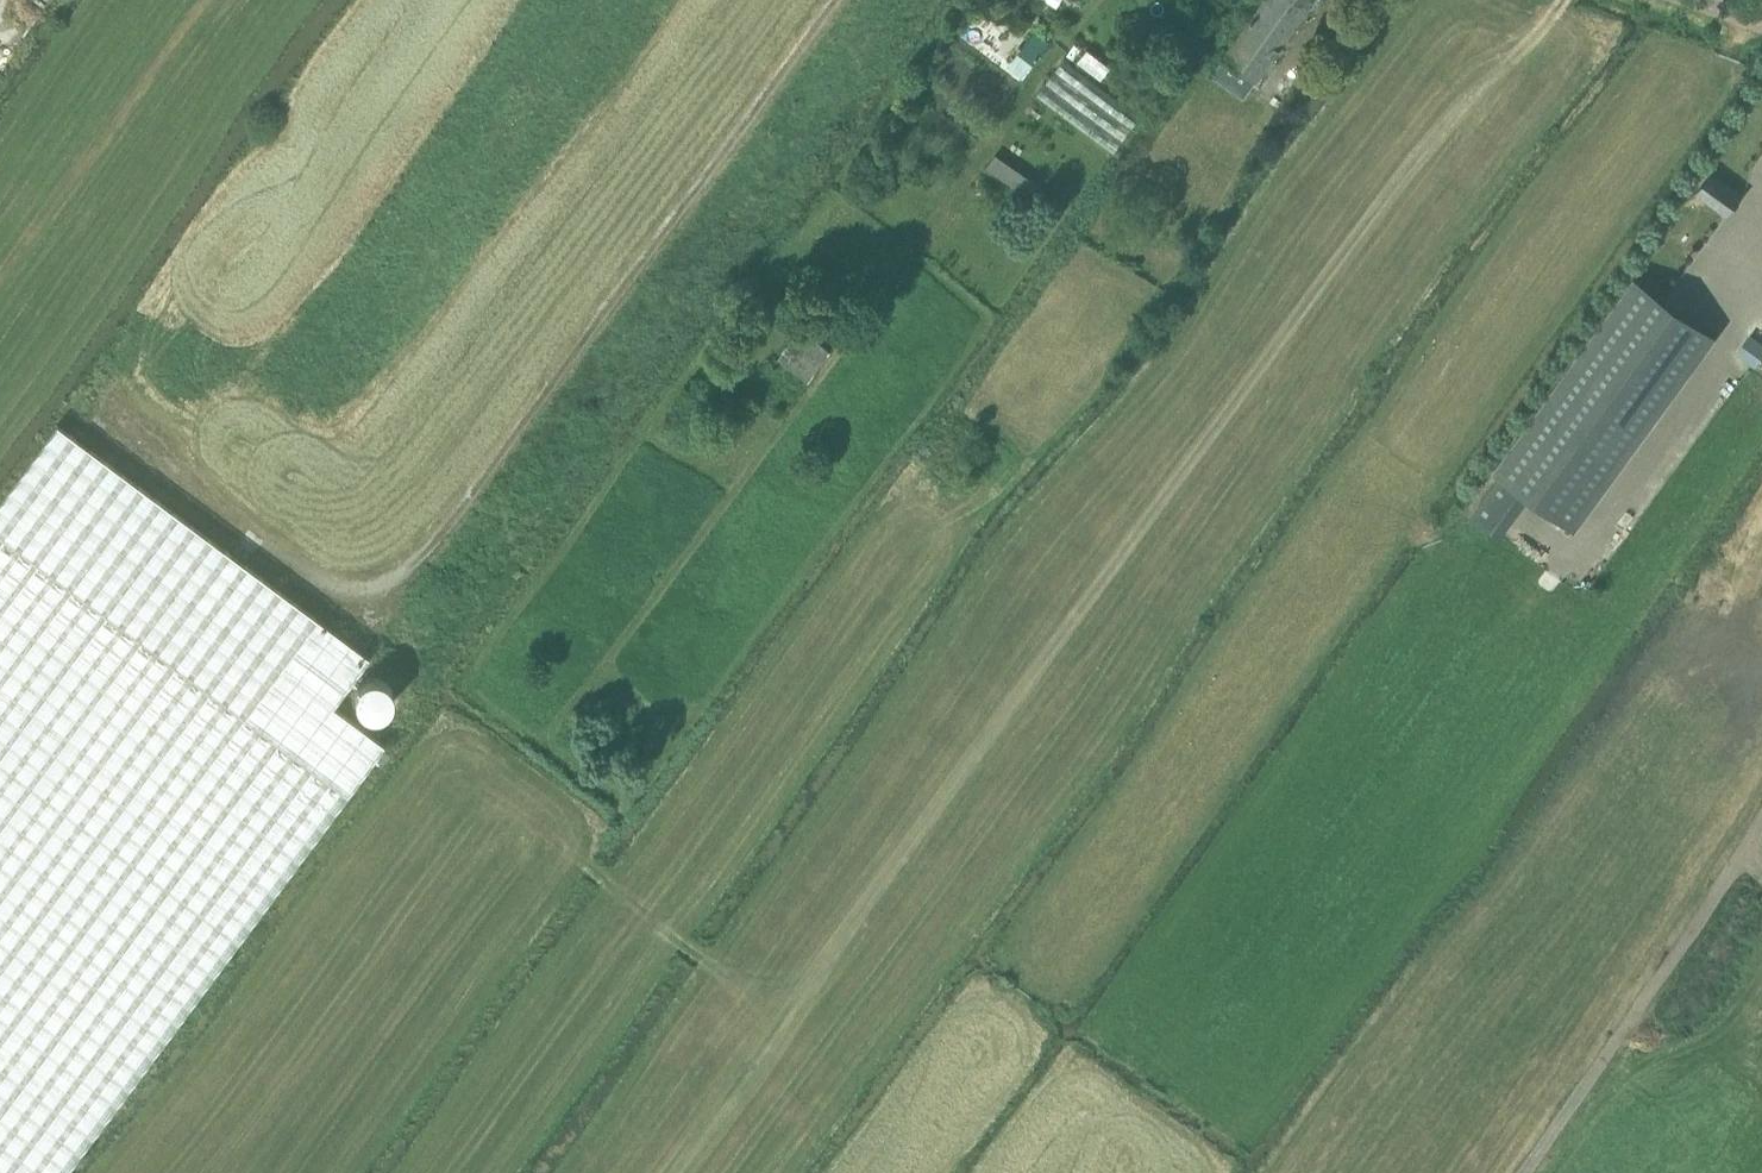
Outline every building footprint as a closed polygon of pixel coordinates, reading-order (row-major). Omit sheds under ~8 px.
[(1224,56),(1257,81),(1316,0),(1265,0),(1224,56)] [(1034,28),(1006,64),(1021,76),(1050,40),(1034,28)] [(1086,47),(1077,61),(1089,70),(1099,56),(1086,47)] [(1144,116),(1065,57),(1042,89),(1121,147),(1144,116)] [(995,154),(986,167),(1029,197),(1039,185),(995,154)] [(1743,194),(1712,171),(1697,192),(1728,214),(1743,194)] [(1717,337),(1636,278),(1497,470),(1578,529),(1717,337)] [(1738,353),(1758,368),(1761,362),(1761,340),(1752,333),(1738,353)] [(72,430),(59,420),(0,500),(0,1172),(59,1172),(384,739),(333,700),(369,652),(72,430)] [(369,673),(366,675),(364,676),(363,677),(361,678),(360,680),(359,681),(358,683),(356,686),(356,688),(356,690),(356,692),(356,694),(356,696),(356,697),(357,699),(358,701),(359,702),(360,704),(361,705),(363,707),(366,709),(370,710),(371,710),(375,711),(379,710),(381,710),(384,708),(387,706),(390,703),(391,701),(393,698),(393,696),(393,694),(394,692),(394,690),(393,688),(393,687),(392,685),(391,682),(390,680),(387,677),(384,675),(382,674),(381,674),(377,673),(373,673),(371,673),(369,673)]
